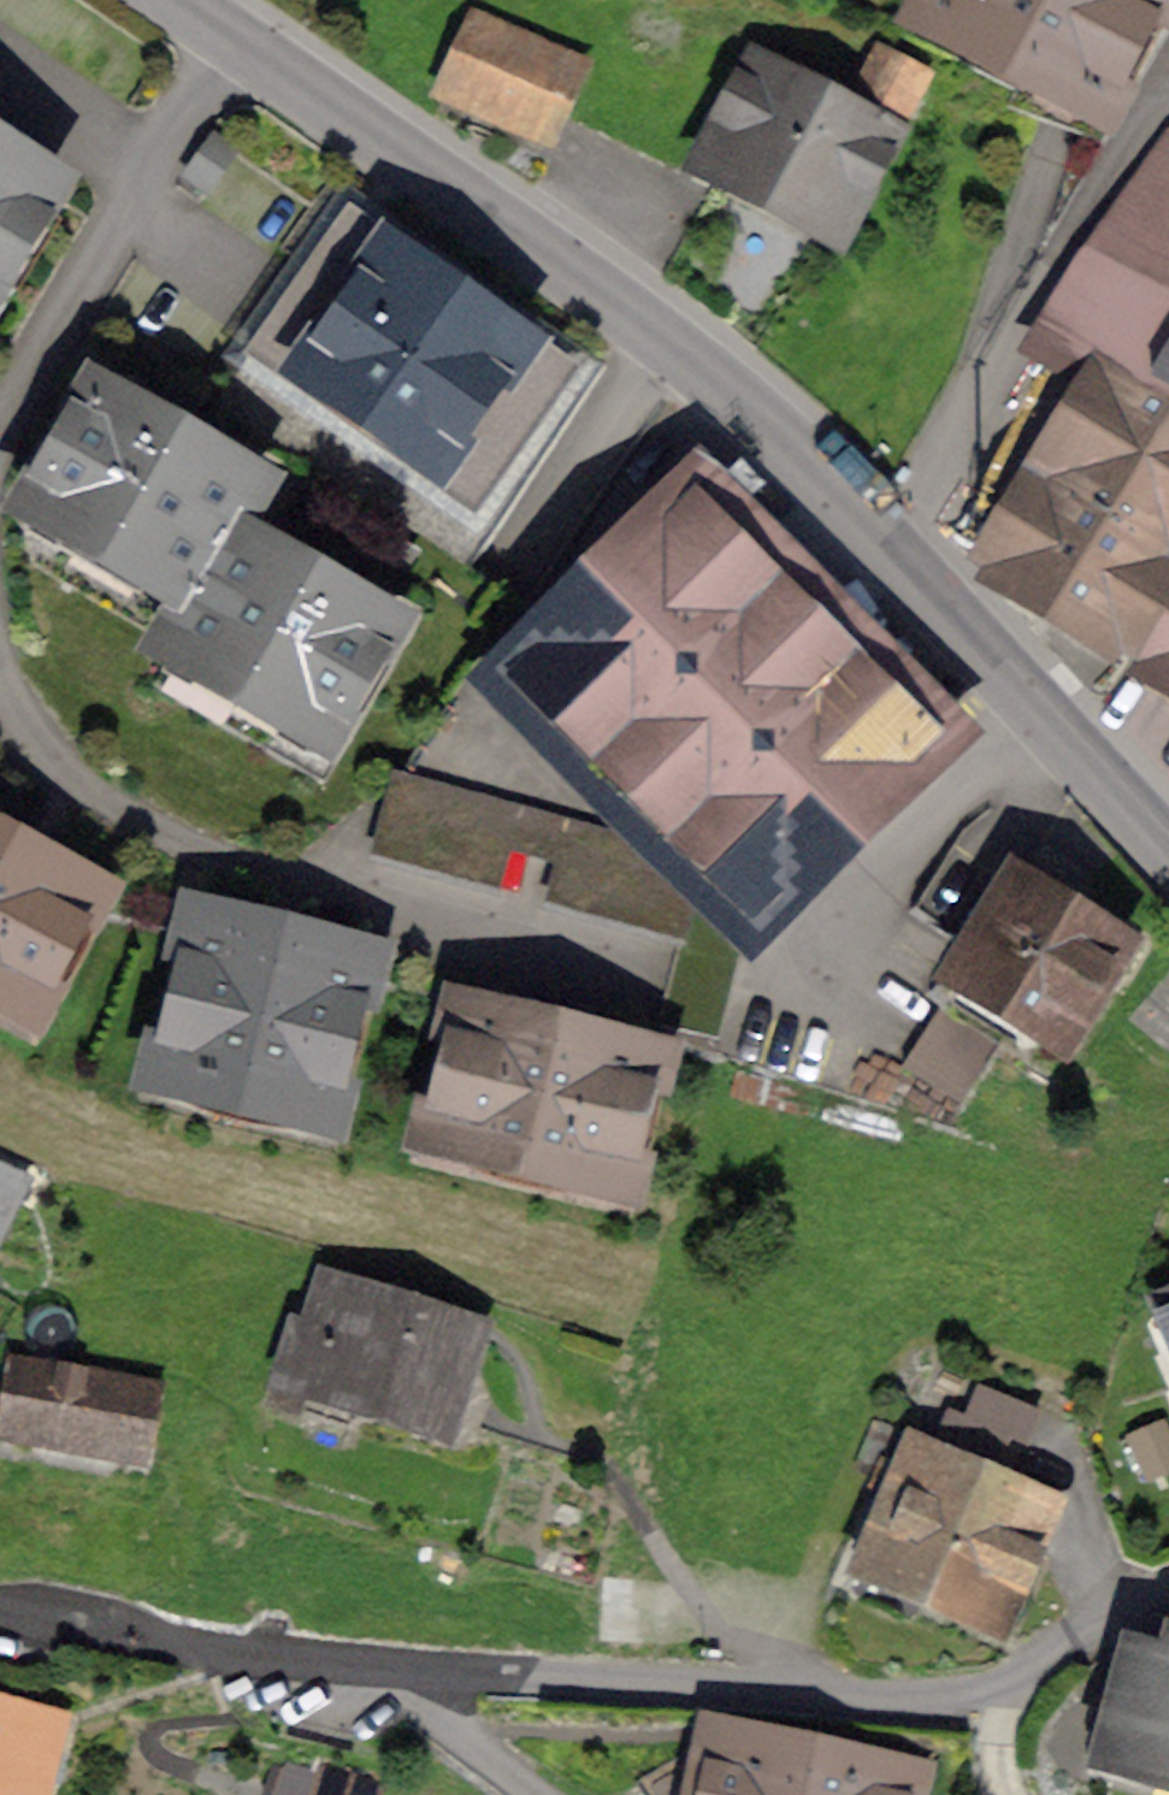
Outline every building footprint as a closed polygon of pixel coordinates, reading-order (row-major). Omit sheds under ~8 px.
[(936,11),(1100,98),(1152,0),(941,0),(936,11)] [(446,82),(551,129),(586,60),(473,11),(446,82)] [(701,157),(843,232),(927,74),(865,42),(838,96),(756,53),(701,157)] [(1057,318),(1118,356),(1168,387),(1168,131),(1057,318)] [(55,187),(0,154),(0,279),(55,187)] [(380,412),(488,488),(564,380),(338,221),(248,348),(367,431),(380,412)] [(1118,356),(991,563),(1016,579),(1013,583),(1091,631),(1094,626),(1100,629),(1114,607),(1145,626),(1168,586),(1168,387),(1118,356)] [(30,499),(193,592),(229,531),(256,483),(93,390),(30,499)] [(712,875),(738,901),(750,913),(933,730),(699,495),(516,679),(712,875)] [(391,625),(229,531),(193,592),(165,640),(328,734),(391,625)] [(1145,657),(1168,672),(1168,618),(1145,657)] [(32,998),(88,895),(0,847),(0,981),(32,998)] [(734,916),(738,901),(712,875),(694,870),(686,904),(734,916)] [(1119,944),(1015,880),(958,972),(1062,1036),(1119,944)] [(204,922),(168,1069),(322,1107),(359,960),(204,922)] [(1131,1011),(1168,1043),(1168,966),(1131,1011)] [(904,1061),(962,1098),(998,1040),(940,1004),(904,1061)] [(441,1130),(618,1174),(644,1059),(469,1016),(441,1130)] [(30,1175),(0,1160),(0,1237),(30,1175)] [(298,1326),(286,1367),(444,1417),(471,1329),(420,1313),(424,1300),(397,1291),(393,1304),(323,1282),(308,1330),(298,1326)] [(1168,1324),(1168,1297),(1159,1301),(1168,1324)] [(14,1360),(2,1423),(144,1449),(155,1385),(14,1360)] [(967,1412),(979,1418),(1009,1431),(1026,1438),(1040,1405),(980,1381),(967,1412)] [(997,1461),(1009,1431),(979,1418),(967,1412),(951,1406),(938,1437),(997,1461)] [(1132,1430),(1145,1479),(1168,1473),(1168,1421),(1132,1430)] [(857,1560),(1007,1624),(1041,1547),(1034,1544),(1054,1495),(910,1434),(857,1560)] [(1121,1750),(1168,1764),(1168,1658),(1136,1649),(1109,1747),(1121,1750)] [(44,1790),(61,1721),(11,1709),(14,1695),(0,1691),(0,1779),(44,1790)] [(657,1781),(667,1794),(898,1794),(901,1778),(749,1745),(713,1743),(657,1781)] [(1121,1750),(1109,1794),(1168,1794),(1168,1764),(1121,1750)] [(326,1794),(364,1794),(367,1787),(332,1776),(326,1794)]
